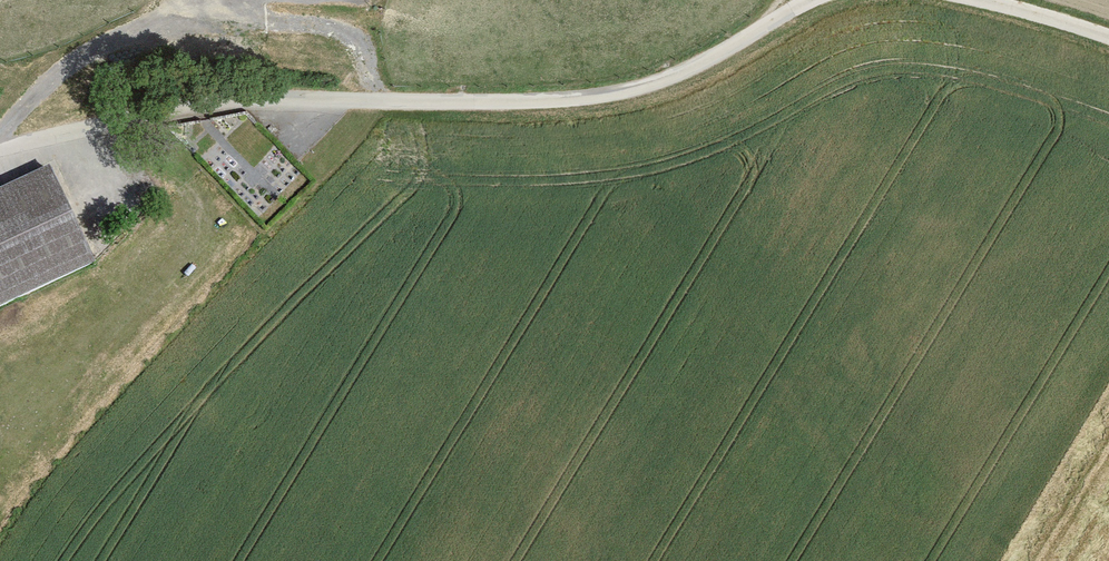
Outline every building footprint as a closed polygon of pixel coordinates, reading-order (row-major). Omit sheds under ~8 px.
[(48,168),(0,191),(0,304),(92,261),(48,168)]
